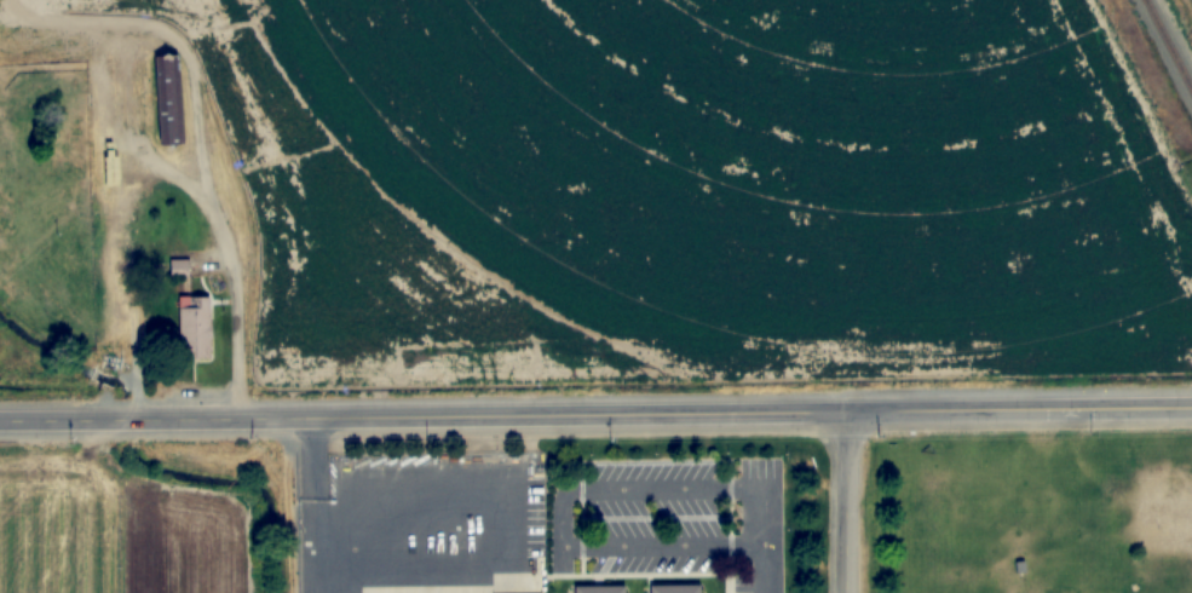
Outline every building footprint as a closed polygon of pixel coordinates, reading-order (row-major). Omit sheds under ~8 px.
[(158,143),(182,142),(180,55),(155,56),(158,143)] [(189,279),(189,261),(171,261),(171,279),(189,279)] [(211,360),(211,301),(180,301),(180,360),(211,360)]
